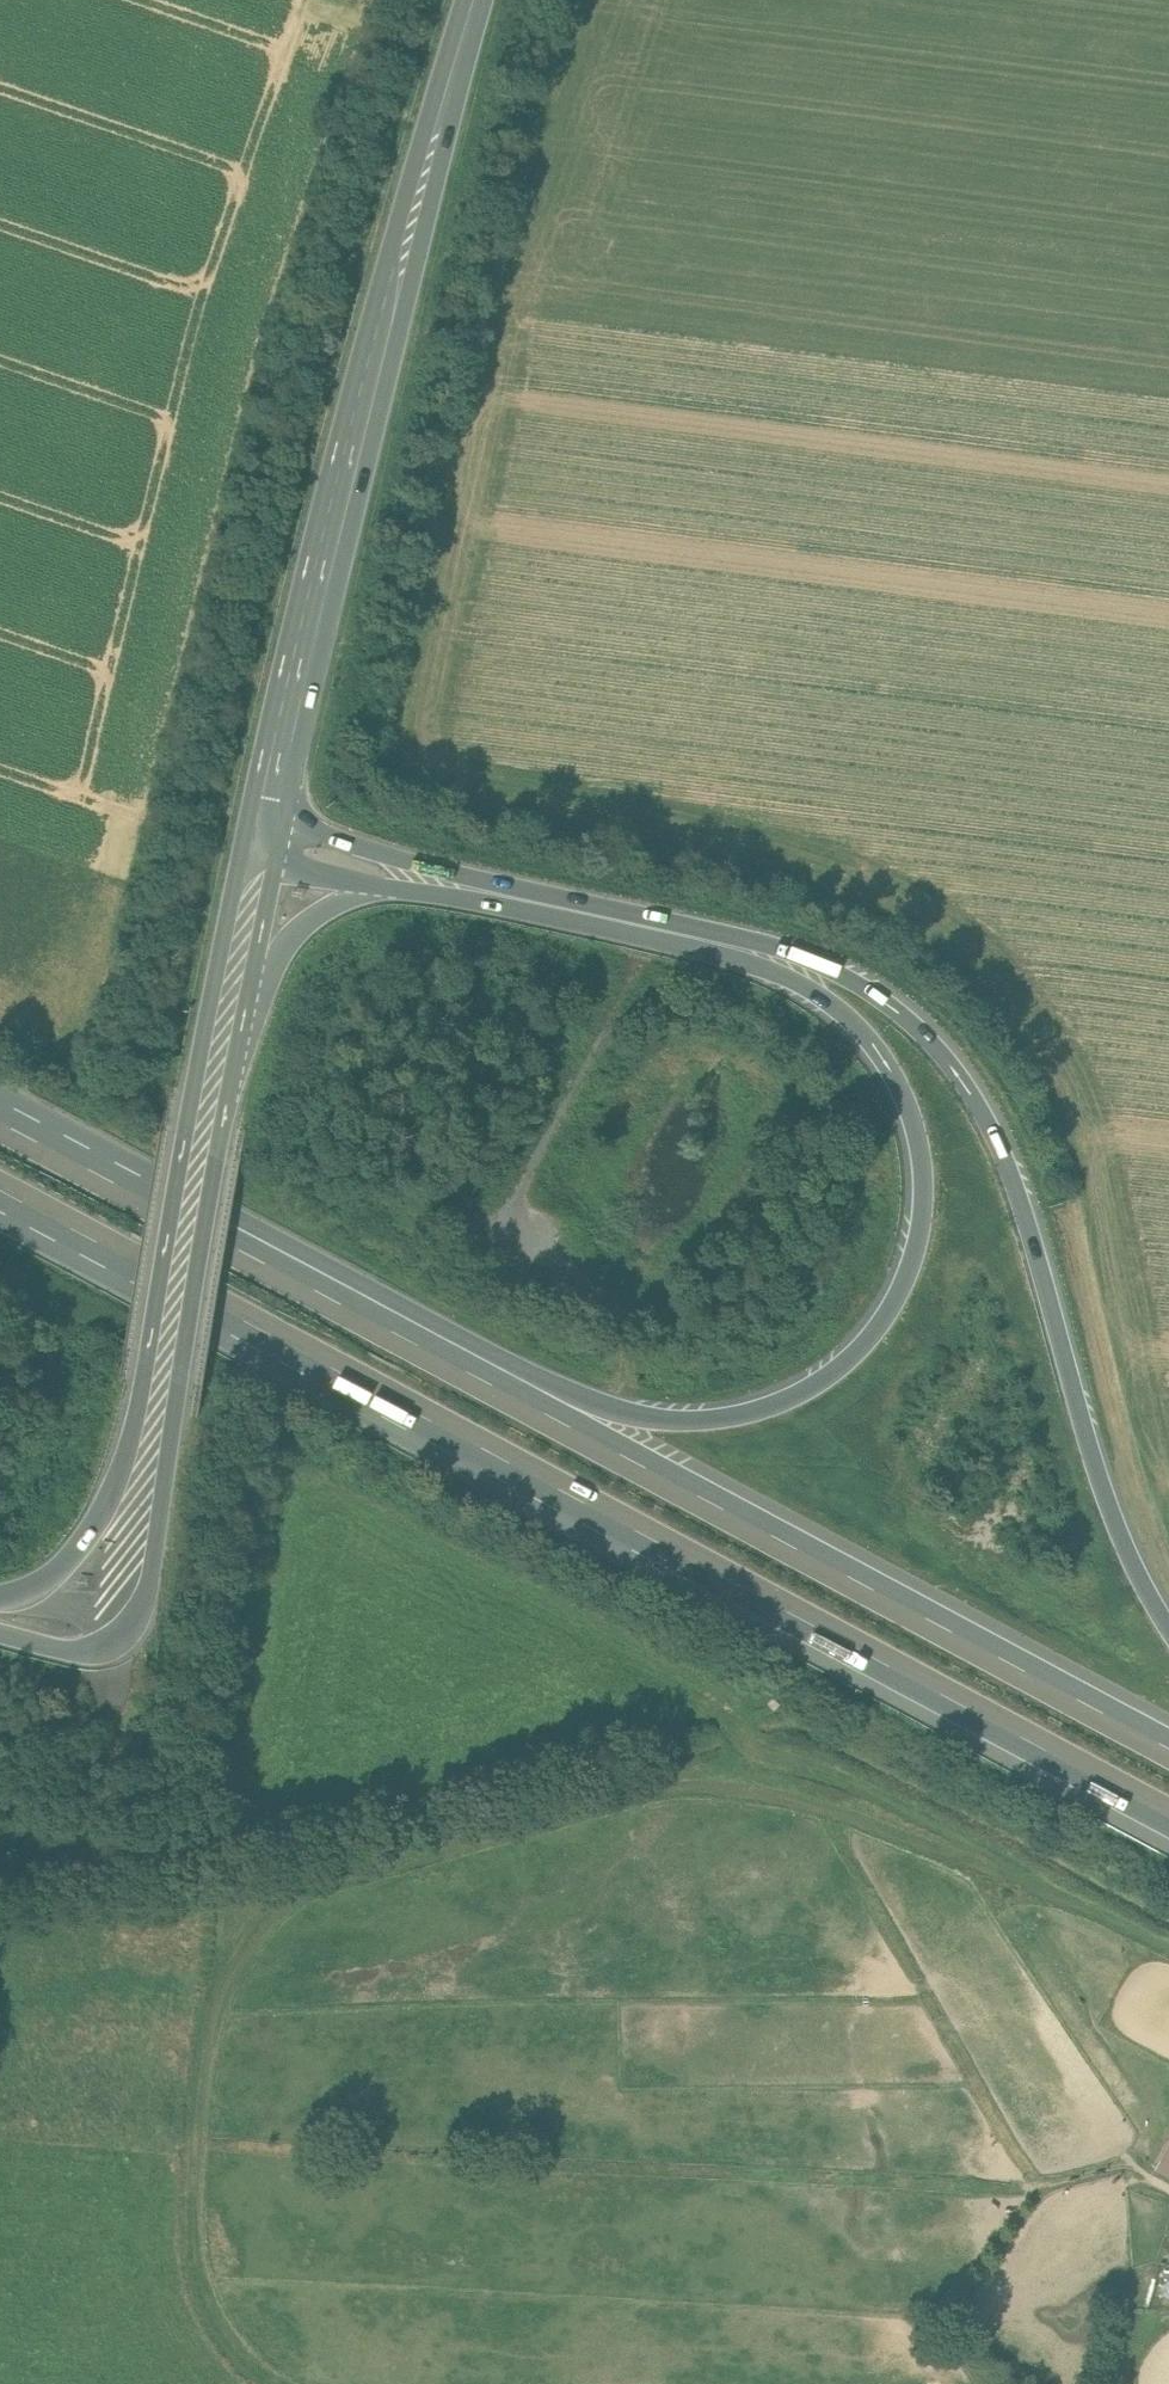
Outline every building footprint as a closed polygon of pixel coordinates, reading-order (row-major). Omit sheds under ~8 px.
[(1155,2168),(1168,2176),(1168,2142),(1155,2168)]
